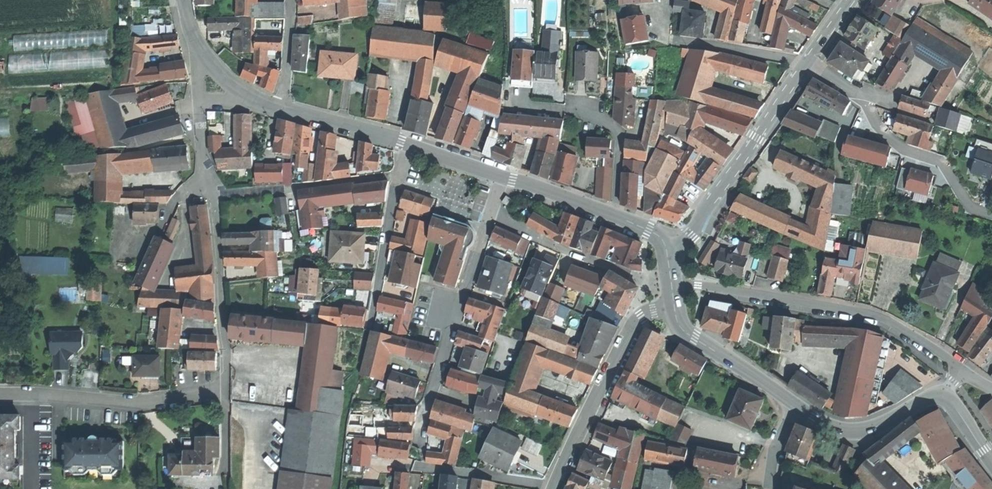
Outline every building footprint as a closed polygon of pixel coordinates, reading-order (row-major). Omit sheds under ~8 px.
[(237,18),(250,18),(251,4),(251,0),(238,0),(237,18)] [(361,18),(360,10),(359,0),(340,0),(340,1),(342,20),(361,18)] [(375,26),(393,28),(396,0),(377,0),(375,26)] [(723,9),(728,10),(732,0),(703,0),(723,9)] [(728,10),(735,12),(738,0),(732,0),(728,10)] [(753,0),(739,0),(737,8),(738,8),(735,21),(746,23),(747,24),(753,0)] [(766,4),(768,4),(779,8),(782,0),(767,0),(766,4)] [(794,0),(784,0),(782,7),(788,11),(791,5),(794,0)] [(820,5),(808,0),(794,0),(817,11),(820,5)] [(876,3),(893,15),(901,4),(902,2),(903,0),(878,0),(876,3)] [(991,17),(991,0),(974,0),(972,3),(991,17)] [(684,13),(687,13),(688,4),(675,3),(674,11),(684,13)] [(250,18),(284,18),(285,5),(256,4),(251,4),(250,18)] [(777,15),(779,8),(768,4),(766,13),(777,15)] [(808,15),(791,5),(788,11),(790,12),(805,20),(808,15)] [(404,30),(424,32),(425,8),(406,6),(404,30)] [(447,29),(448,7),(426,6),(425,27),(447,29)] [(788,11),(782,7),(778,18),(771,48),(783,50),(784,45),(788,24),(784,22),(790,12),(788,11)] [(728,10),(723,9),(716,38),(727,41),(735,12),(728,10)] [(805,20),(790,12),(784,22),(788,24),(810,36),(812,31),(815,26),(805,20)] [(687,13),(684,13),(681,35),(691,36),(702,38),(705,16),(687,13)] [(772,35),(777,15),(766,13),(762,32),(772,35)] [(304,16),(304,24),(312,24),(313,19),(313,15),(304,16)] [(887,28),(896,34),(904,21),(895,15),(887,28)] [(919,15),(914,24),(948,45),(953,37),(919,15)] [(645,16),(641,17),(635,18),(623,20),(627,44),(649,41),(647,29),(645,16)] [(847,36),(866,49),(880,29),(860,16),(853,26),(847,36)] [(224,18),(209,18),(209,24),(209,31),(224,30),(224,18)] [(224,18),(224,30),(236,30),(236,19),(236,18),(224,18)] [(236,19),(236,30),(253,30),(253,19),(236,19)] [(746,23),(735,21),(730,40),(736,41),(741,43),(744,31),(746,23)] [(897,35),(903,39),(912,25),(904,21),(896,34),(897,35)] [(152,33),(151,24),(134,25),(134,37),(148,36),(148,34),(152,33)] [(948,45),(914,24),(904,40),(902,42),(917,52),(945,69),(948,71),(951,65),(959,52),(948,45)] [(417,83),(431,86),(435,70),(435,36),(424,32),(404,30),(393,28),(375,26),(373,25),(370,55),(390,59),(391,56),(421,60),(417,83)] [(253,30),(236,30),(236,39),(253,39),(253,30)] [(544,30),(543,43),(557,44),(557,39),(561,39),(561,31),(544,30)] [(16,49),(89,46),(89,31),(15,34),(16,49)] [(467,44),(491,51),(494,41),(470,34),(467,44)] [(904,40),(903,39),(897,35),(885,54),(892,59),(894,56),(902,42),(904,40)] [(155,38),(141,38),(142,50),(153,50),(178,48),(178,36),(155,38)] [(295,47),(310,48),(311,37),(296,36),(296,42),(295,47)] [(255,65),(266,68),(267,59),(267,54),(267,51),(263,51),(264,38),(256,37),(255,65)] [(128,38),(126,52),(142,54),(142,50),(141,38),(128,38)] [(283,39),(264,38),(263,51),(267,51),(273,51),(282,52),(283,46),(283,39)] [(253,54),(253,39),(236,39),(236,54),(253,54)] [(479,77),(480,78),(481,76),(483,70),(489,55),(443,40),(440,49),(436,63),(464,72),(479,77)] [(909,65),(917,52),(902,42),(894,56),(896,57),(909,65)] [(543,43),(543,52),(557,53),(557,44),(543,43)] [(837,52),(831,61),(854,77),(860,67),(865,70),(871,61),(843,43),(837,52)] [(295,47),(294,72),(307,73),(310,48),(295,47)] [(693,50),(682,48),(681,55),(691,56),(693,50)] [(512,80),(533,82),(533,77),(535,52),(514,50),(512,80)] [(719,54),(693,50),(691,56),(690,59),(715,67),(719,54)] [(122,84),(140,82),(141,72),(143,54),(142,54),(126,52),(122,84)] [(543,52),(535,52),(533,77),(545,78),(555,78),(556,67),(556,58),(557,53),(543,52)] [(970,59),(959,52),(951,65),(959,70),(943,90),(948,93),(970,59)] [(354,79),(357,56),(323,53),(321,74),(334,75),(340,75),(339,77),(354,79)] [(576,78),(597,78),(597,53),(586,53),(586,56),(577,56),(576,78)] [(10,56),(11,72),(33,70),(32,54),(10,56)] [(715,67),(714,70),(730,74),(733,57),(719,54),(715,67)] [(733,57),(730,74),(763,83),(766,74),(768,67),(733,57)] [(893,91),(909,65),(896,57),(880,82),(886,86),(893,91)] [(704,104),(708,90),(714,70),(715,67),(690,59),(679,96),(690,99),(704,104)] [(162,80),(162,81),(189,77),(188,71),(185,63),(162,68),(162,70),(162,80)] [(248,65),(246,72),(257,74),(259,68),(248,65)] [(934,86),(943,90),(959,70),(951,65),(948,71),(945,69),(934,86)] [(859,80),(865,70),(860,67),(854,77),(859,80)] [(265,77),(268,69),(259,68),(257,74),(257,75),(265,77)] [(262,87),(273,92),(279,72),(268,69),(265,77),(262,87)] [(140,82),(162,80),(162,70),(141,72),(140,82)] [(246,72),(241,77),(248,80),(255,83),(257,75),(257,74),(246,72)] [(449,109),(464,114),(479,77),(464,72),(449,109)] [(617,74),(617,85),(632,86),(632,87),(634,87),(635,75),(617,74)] [(385,91),(387,78),(369,75),(367,89),(372,90),(372,89),(385,91)] [(484,111),(495,114),(500,116),(503,85),(487,79),(481,76),(480,78),(469,106),(484,111)] [(811,86),(807,92),(833,108),(841,94),(815,78),(811,86)] [(413,99),(427,103),(431,86),(417,83),(413,99)] [(632,87),(632,86),(617,85),(616,99),(619,99),(618,105),(615,104),(614,119),(620,124),(626,129),(627,129),(627,126),(630,97),(633,98),(632,87)] [(168,86),(139,96),(145,112),(167,104),(174,102),(168,86)] [(940,105),(948,93),(943,90),(934,86),(930,94),(926,101),(940,105)] [(136,87),(111,91),(114,100),(139,96),(136,87)] [(909,96),(926,101),(930,94),(915,88),(909,96)] [(389,92),(385,91),(372,89),(372,90),(370,104),(368,116),(375,117),(385,119),(389,92)] [(755,119),(762,107),(708,90),(704,104),(708,105),(709,104),(755,119)] [(104,148),(128,146),(125,135),(114,100),(111,91),(88,94),(104,148)] [(848,98),(841,94),(833,108),(844,114),(851,102),(847,99),(848,98)] [(928,116),(931,105),(904,96),(902,101),(900,107),(928,116)] [(50,110),(50,97),(32,97),(32,110),(50,110)] [(633,99),(633,98),(630,97),(627,126),(634,127),(637,99),(633,99)] [(427,103),(413,99),(406,129),(426,135),(434,104),(427,103)] [(645,123),(648,124),(651,108),(663,110),(665,102),(650,100),(645,123)] [(689,100),(667,100),(666,103),(665,111),(669,112),(666,122),(667,123),(681,127),(689,100)] [(696,147),(701,135),(705,122),(709,107),(690,101),(679,138),(696,147)] [(466,117),(480,122),(484,111),(469,106),(465,117),(466,117)] [(709,107),(705,122),(713,125),(718,110),(709,107)] [(646,135),(658,137),(660,128),(663,110),(651,108),(648,124),(646,130),(646,135)] [(938,125),(957,130),(961,113),(943,108),(938,125)] [(445,140),(453,143),(464,114),(449,109),(438,138),(445,140)] [(724,129),(743,136),(747,129),(752,121),(736,116),(728,113),(719,109),(718,110),(713,125),(718,127),(724,129)] [(669,112),(665,111),(663,110),(660,128),(665,129),(667,123),(666,122),(669,112)] [(791,113),(783,125),(818,139),(819,136),(822,127),(791,113)] [(490,130),(499,133),(503,117),(500,116),(495,114),(490,130)] [(236,115),(237,139),(252,139),(251,115),(243,115),(236,115)] [(934,127),(900,115),(898,121),(895,130),(912,136),(929,141),(934,127)] [(463,147),(470,149),(480,122),(466,117),(456,144),(463,147)] [(499,134),(515,135),(515,137),(519,137),(519,136),(522,118),(503,117),(499,133),(499,134)] [(560,140),(564,122),(550,121),(522,118),(519,136),(524,136),(542,138),(560,140)] [(181,119),(125,135),(128,146),(139,146),(186,133),(181,119)] [(284,154),(292,155),(296,125),(287,123),(280,120),(276,152),(284,154)] [(826,120),(822,127),(819,136),(837,142),(844,128),(826,120)] [(667,123),(665,129),(664,132),(678,137),(681,127),(667,123)] [(297,126),(294,154),(309,156),(309,149),(310,143),(312,129),(306,128),(297,126)] [(486,145),(495,148),(499,134),(499,133),(490,130),(486,145)] [(322,132),(316,181),(331,179),(333,166),(337,136),(330,134),(322,132)] [(509,143),(514,144),(515,137),(515,135),(499,134),(495,148),(507,152),(509,143)] [(649,147),(656,148),(658,137),(646,135),(643,146),(649,147)] [(708,158),(721,167),(726,161),(731,154),(701,135),(696,147),(695,149),(701,153),(708,158)] [(209,153),(215,152),(220,152),(219,136),(209,137),(209,153)] [(523,146),(524,136),(519,136),(519,137),(515,137),(514,144),(523,146)] [(932,142),(929,141),(912,136),(909,144),(930,150),(932,142)] [(845,142),(842,155),(886,168),(892,149),(848,137),(845,142)] [(555,157),(560,140),(542,138),(538,152),(555,157)] [(237,139),(236,151),(252,150),(252,139),(237,139)] [(610,152),(611,141),(588,140),(587,157),(599,158),(599,162),(613,162),(613,158),(609,158),(609,155),(609,152),(610,152)] [(368,143),(362,142),(359,172),(372,169),(372,168),(373,155),(374,145),(368,143)] [(658,150),(681,161),(685,153),(662,142),(658,150)] [(510,165),(518,168),(523,150),(523,146),(514,144),(509,143),(507,152),(504,162),(510,165)] [(647,161),(649,147),(643,146),(625,143),(625,158),(647,161)] [(483,155),(492,158),(495,148),(486,145),(483,155)] [(155,166),(156,169),(190,166),(189,156),(188,146),(154,150),(155,166)] [(564,146),(562,153),(574,156),(576,149),(564,146)] [(676,173),(685,179),(692,168),(694,164),(701,153),(695,149),(691,146),(676,173)] [(492,158),(504,162),(507,152),(495,148),(492,158)] [(979,149),(975,160),(976,160),(972,173),(985,177),(991,179),(991,154),(979,149)] [(121,170),(155,166),(154,150),(121,154),(121,170)] [(215,152),(218,169),(253,167),(252,150),(236,151),(220,152),(215,152)] [(664,194),(681,161),(658,150),(646,172),(646,190),(645,212),(654,215),(664,194)] [(778,159),(775,167),(810,182),(817,166),(782,150),(778,159)] [(540,176),(548,179),(555,157),(538,152),(532,173),(540,176)] [(574,156),(562,153),(559,152),(552,179),(561,182),(570,185),(577,157),(574,156)] [(121,195),(121,170),(121,154),(98,156),(98,171),(98,202),(121,203),(121,195)] [(294,154),(293,165),(308,165),(309,156),(294,154)] [(381,156),(373,155),(372,168),(379,169),(381,156)] [(67,172),(98,171),(98,156),(66,158),(67,172)] [(690,182),(704,191),(712,179),(721,167),(708,158),(701,168),(698,171),(690,182)] [(624,174),(639,176),(642,176),(644,163),(624,160),(624,168),(624,174)] [(599,162),(598,178),(611,179),(613,162),(599,162)] [(353,163),(333,166),(331,179),(352,176),(353,163)] [(257,165),(257,182),(284,181),(284,164),(257,165)] [(308,165),(293,165),(292,183),(315,181),(317,164),(308,165)] [(829,171),(817,166),(810,182),(822,187),(829,171)] [(745,177),(752,182),(759,172),(752,167),(745,177)] [(685,179),(690,182),(698,171),(692,168),(685,179)] [(902,168),(897,188),(906,191),(907,190),(929,195),(931,187),(934,176),(912,170),(911,171),(902,168)] [(837,175),(829,171),(822,187),(819,193),(818,192),(813,206),(815,207),(811,230),(790,221),(785,233),(824,251),(831,217),(832,208),(837,175)] [(665,195),(675,200),(685,179),(676,173),(665,195)] [(623,205),(637,209),(639,176),(624,174),(623,205)] [(597,188),(611,189),(611,179),(598,178),(597,188)] [(356,198),(357,204),(386,200),(388,191),(389,181),(356,185),(355,185),(356,198)] [(356,183),(342,185),(344,200),(356,198),(355,185),(356,185),(356,183)] [(325,202),(344,200),(342,185),(299,191),(301,206),(319,203),(325,202)] [(597,197),(610,201),(611,189),(597,188),(597,197)] [(407,191),(402,206),(421,212),(426,197),(407,191)] [(147,192),(147,194),(147,203),(168,203),(174,195),(162,192),(147,192)] [(147,194),(121,195),(121,203),(147,203),(147,194)] [(654,215),(679,222),(690,208),(675,200),(665,195),(664,194),(654,215)] [(504,203),(508,205),(512,199),(507,196),(504,203)] [(278,215),(290,213),(288,197),(275,199),(278,215)] [(435,200),(426,197),(421,212),(430,215),(435,200)] [(732,209),(785,233),(790,221),(791,220),(739,198),(732,209)] [(322,228),(321,216),(319,203),(301,206),(302,210),(304,229),(314,228),(322,228)] [(135,205),(135,221),(159,222),(159,214),(159,205),(135,205)] [(58,206),(56,220),(74,223),(75,209),(58,206)] [(192,207),(196,236),(211,235),(208,206),(192,207)] [(314,236),(314,228),(304,229),(302,210),(298,210),(301,238),(314,236)] [(397,219),(405,220),(406,211),(399,210),(397,219)] [(738,216),(730,212),(726,221),(734,225),(738,216)] [(557,241),(571,246),(582,218),(568,213),(561,230),(557,241)] [(436,214),(430,240),(442,244),(438,255),(444,257),(436,280),(457,287),(469,248),(472,246),(474,244),(475,240),(476,236),(475,231),(473,227),(470,224),(462,222),(459,221),(459,222),(456,221),(455,223),(454,223),(454,225),(445,222),(445,220),(444,220),(445,217),(442,217),(443,216),(436,214)] [(384,215),(359,216),(359,226),(383,226),(384,215)] [(529,225),(544,233),(549,224),(546,222),(543,220),(535,215),(529,225)] [(263,220),(263,232),(274,231),(274,219),(272,217),(264,218),(263,220)] [(174,218),(165,240),(172,243),(180,225),(179,220),(174,218)] [(583,218),(576,237),(588,241),(590,237),(592,230),(595,223),(583,218)] [(408,242),(406,250),(422,254),(426,237),(428,237),(431,223),(414,219),(411,232),(408,242)] [(873,222),(869,247),(890,251),(908,254),(913,229),(873,222)] [(550,237),(557,241),(561,230),(549,224),(544,233),(550,237)] [(598,240),(593,254),(606,258),(611,243),(615,231),(603,226),(601,233),(598,240)] [(496,233),(493,239),(518,250),(523,238),(498,227),(496,233)] [(924,231),(913,229),(908,254),(918,256),(920,248),(924,231)] [(592,230),(590,237),(598,240),(601,233),(592,230)] [(253,233),(254,243),(252,243),(253,247),(253,251),(259,252),(277,252),(286,252),(286,240),(281,239),(280,231),(274,231),(263,232),(253,233)] [(630,237),(615,231),(611,243),(625,249),(630,237)] [(332,261),(364,263),(366,234),(334,232),(332,261)] [(226,239),(226,244),(252,243),(254,243),(253,233),(225,234),(226,239)] [(196,236),(200,268),(214,266),(211,235),(196,236)] [(135,282),(150,289),(172,243),(165,240),(160,238),(156,236),(135,282)] [(524,237),(523,238),(518,250),(517,252),(525,256),(532,241),(524,237)] [(583,250),(593,254),(598,240),(590,237),(588,241),(576,237),(573,247),(583,250)] [(644,243),(630,237),(625,249),(624,253),(620,262),(626,266),(633,269),(637,259),(644,243)] [(391,247),(406,250),(408,242),(393,238),(391,247)] [(706,266),(720,244),(712,240),(699,261),(706,266)] [(841,248),(839,261),(841,261),(841,259),(863,262),(864,263),(866,251),(841,248)] [(396,263),(395,267),(397,268),(398,266),(401,252),(391,250),(389,261),(396,263)] [(611,260),(620,262),(624,253),(615,250),(611,260)] [(720,271),(720,273),(726,275),(731,276),(732,274),(743,277),(747,260),(746,260),(741,258),(737,257),(731,256),(727,254),(728,251),(722,250),(718,264),(722,265),(720,271)] [(228,264),(261,264),(260,252),(227,253),(227,258),(228,264)] [(277,252),(259,252),(260,252),(261,264),(262,277),(280,275),(277,252)] [(410,285),(410,283),(419,285),(424,264),(416,263),(417,255),(401,252),(398,266),(397,268),(395,267),(394,272),(392,282),(404,284),(410,285)] [(548,254),(544,263),(553,267),(547,282),(550,284),(551,283),(560,260),(553,257),(553,256),(550,255),(548,254)] [(425,257),(417,255),(416,263),(424,264),(425,257)] [(71,274),(71,256),(22,256),(22,282),(33,282),(33,274),(71,274)] [(480,287),(504,295),(514,264),(490,256),(485,272),(480,287)] [(775,256),(773,264),(787,268),(789,260),(775,256)] [(826,258),(819,293),(832,295),(835,277),(839,274),(841,261),(839,261),(826,258)] [(644,259),(637,259),(633,269),(644,271),(644,259)] [(841,259),(841,261),(839,274),(846,276),(855,277),(861,278),(863,262),(841,259)] [(526,296),(540,301),(547,282),(553,267),(544,263),(535,260),(524,288),(529,289),(526,296)] [(931,304),(943,309),(959,274),(935,263),(923,288),(925,288),(920,299),(931,304)] [(783,282),(787,268),(773,264),(768,277),(783,282)] [(193,298),(215,301),(214,283),(214,266),(200,268),(177,270),(179,294),(179,295),(189,294),(192,293),(193,298)] [(583,291),(596,296),(601,288),(603,286),(607,278),(573,266),(567,285),(583,291)] [(297,295),(300,296),(302,268),(297,268),(297,274),(291,275),(290,295),(297,295)] [(302,268),(300,296),(299,299),(316,301),(318,282),(319,269),(302,268)] [(607,302),(626,315),(633,301),(640,288),(612,271),(607,278),(603,286),(613,292),(609,299),(607,302)] [(376,273),(370,273),(370,280),(357,279),(358,272),(356,272),(356,289),(373,290),(376,273)] [(93,301),(102,301),(102,283),(94,283),(93,301)] [(545,296),(545,297),(559,303),(565,289),(551,283),(550,284),(545,296)] [(968,293),(991,309),(991,296),(973,283),(968,293)] [(596,296),(601,299),(603,295),(606,291),(601,288),(596,296)] [(138,306),(187,308),(188,300),(189,294),(179,295),(179,294),(149,292),(147,296),(142,293),(138,306)] [(978,316),(989,324),(991,320),(991,309),(968,293),(962,306),(978,316)] [(408,302),(382,296),(380,304),(379,310),(389,312),(399,314),(403,315),(405,315),(408,302)] [(538,315),(552,320),(559,303),(545,297),(538,315)] [(476,314),(487,318),(492,305),(472,298),(469,305),(467,311),(476,314)] [(186,309),(185,315),(215,320),(215,313),(215,304),(188,300),(187,308),(186,309)] [(415,303),(408,302),(405,315),(403,315),(401,326),(409,327),(415,303)] [(713,302),(711,309),(726,313),(727,308),(732,310),(734,306),(713,302)] [(480,337),(494,341),(507,309),(492,304),(492,305),(487,318),(486,323),(480,337)] [(342,325),(342,322),(364,326),(365,318),(367,309),(345,306),(345,310),(322,307),(321,315),(315,314),(314,322),(342,325)] [(185,317),(185,315),(186,309),(165,308),(164,314),(183,317),(185,317)] [(709,308),(703,327),(715,331),(726,334),(727,334),(732,315),(731,315),(726,313),(711,309),(709,308)] [(732,310),(731,315),(732,315),(727,334),(726,334),(724,338),(739,342),(748,315),(732,310)] [(160,347),(179,349),(182,328),(183,317),(164,314),(160,347)] [(397,335),(398,333),(397,333),(399,325),(401,326),(403,315),(399,314),(399,318),(398,318),(396,325),(392,324),(390,332),(394,333),(394,334),(397,335)] [(474,319),(486,323),(487,318),(476,314),(474,319)] [(274,342),(274,341),(277,320),(235,315),(233,327),(232,337),(274,342)] [(978,316),(970,327),(980,334),(983,331),(989,324),(978,316)] [(764,329),(774,331),(776,318),(766,317),(764,329)] [(585,338),(610,347),(615,338),(620,327),(613,324),(592,318),(585,338)] [(792,351),(793,341),(796,321),(776,318),(774,331),(772,348),(792,351)] [(274,341),(309,345),(311,324),(277,320),(274,341)] [(984,333),(991,339),(991,320),(989,324),(983,331),(984,333)] [(793,341),(803,342),(804,327),(805,322),(796,321),(793,341)] [(311,324),(309,345),(301,410),(327,413),(330,389),(338,327),(312,323),(311,324)] [(408,335),(409,327),(401,326),(399,325),(397,333),(398,333),(408,335)] [(528,340),(554,349),(559,336),(559,335),(533,326),(528,340)] [(803,342),(848,344),(849,329),(810,327),(804,327),(803,342)] [(964,347),(970,351),(980,334),(970,327),(958,344),(964,347)] [(627,403),(627,402),(644,410),(643,412),(657,419),(676,427),(678,424),(686,408),(667,400),(667,399),(635,384),(658,335),(646,329),(613,397),(614,397),(627,403)] [(853,344),(851,352),(879,359),(884,337),(867,331),(857,330),(849,329),(848,344),(853,344)] [(392,335),(372,330),(361,374),(381,379),(382,378),(382,375),(389,350),(392,337),(392,335)] [(457,343),(471,348),(481,351),(483,347),(486,340),(461,332),(457,343)] [(83,333),(65,333),(65,337),(57,338),(52,342),(53,354),(55,354),(55,369),(69,369),(69,360),(69,354),(76,354),(77,354),(83,348),(83,333)] [(52,333),(52,342),(57,338),(65,337),(65,333),(52,333)] [(969,356),(975,361),(980,365),(991,350),(991,339),(984,333),(975,345),(977,347),(969,356)] [(554,349),(566,354),(569,344),(571,341),(559,336),(554,349)] [(410,341),(392,337),(389,350),(407,354),(410,341)] [(879,359),(875,379),(882,381),(891,340),(884,337),(879,359)] [(193,338),(192,348),(220,350),(219,340),(193,338)] [(607,353),(610,347),(585,338),(582,344),(607,353)] [(494,342),(486,340),(483,347),(486,348),(484,352),(488,353),(490,354),(494,342)] [(438,348),(410,341),(407,354),(407,355),(435,362),(436,356),(438,348)] [(528,341),(513,384),(534,392),(544,364),(549,349),(528,341)] [(600,367),(607,353),(582,344),(580,343),(578,348),(575,357),(600,367)] [(566,354),(575,357),(578,348),(569,344),(566,354)] [(699,375),(707,361),(693,352),(681,345),(672,360),(699,375)] [(462,367),(482,373),(488,353),(484,352),(481,351),(471,348),(470,352),(467,351),(464,358),(462,367)] [(599,368),(549,349),(544,364),(593,382),(599,368)] [(846,418),(866,416),(872,391),(875,379),(879,359),(851,352),(839,405),(837,413),(846,418)] [(190,361),(190,368),(217,369),(218,361),(218,353),(190,353),(190,361)] [(134,356),(134,376),(141,376),(147,376),(160,376),(161,376),(161,356),(134,356)] [(463,372),(453,369),(451,377),(448,385),(468,391),(473,375),(463,372)] [(464,369),(463,372),(473,375),(486,378),(504,384),(496,417),(477,412),(476,416),(499,422),(512,383),(464,369)] [(799,371),(788,386),(804,397),(822,409),(825,405),(829,399),(832,395),(799,371)] [(901,371),(883,394),(896,404),(921,387),(901,371)] [(394,372),(388,391),(390,392),(399,395),(401,395),(402,393),(416,398),(419,390),(422,381),(394,372)] [(486,378),(473,375),(468,391),(482,393),(486,378)] [(504,384),(486,378),(482,393),(477,412),(496,417),(504,384)] [(527,410),(539,414),(545,396),(534,392),(513,384),(506,403),(521,408),(527,410)] [(345,391),(330,389),(327,413),(301,410),(291,409),(281,488),(332,488),(345,391)] [(727,419),(751,429),(758,414),(764,399),(740,389),(727,419)] [(396,404),(399,395),(390,392),(387,403),(396,404)] [(545,396),(539,414),(571,426),(576,417),(580,408),(569,404),(558,400),(545,396)] [(625,407),(627,403),(614,397),(612,400),(625,407)] [(839,405),(829,399),(825,405),(837,413),(839,405)] [(991,428),(991,400),(991,399),(980,410),(985,417),(991,428)] [(396,420),(416,420),(418,413),(419,405),(397,405),(396,410),(396,420)] [(462,414),(436,406),(433,418),(458,425),(462,414)] [(376,409),(376,417),(388,417),(388,409),(376,409)] [(938,411),(916,423),(938,464),(947,459),(960,452),(938,411)] [(656,422),(657,419),(643,412),(641,415),(656,422)] [(361,426),(364,426),(364,414),(351,414),(351,425),(361,426)] [(470,417),(462,414),(458,425),(466,428),(470,417)] [(21,478),(21,466),(17,466),(17,458),(17,435),(17,429),(21,429),(21,416),(0,416),(0,478),(21,478)] [(376,427),(388,427),(388,417),(376,417),(376,427)] [(476,419),(470,417),(466,428),(474,430),(476,419)] [(864,455),(868,459),(874,466),(920,431),(911,418),(892,433),(864,455)] [(453,427),(434,420),(432,426),(429,432),(449,439),(453,428),(453,427)] [(622,449),(613,488),(618,488),(630,488),(631,484),(633,484),(645,434),(627,430),(620,427),(620,429),(612,426),(612,428),(600,424),(597,431),(594,438),(622,449)] [(690,429),(678,424),(676,427),(670,440),(687,444),(690,429)] [(786,451),(809,461),(820,434),(797,424),(791,438),(786,451)] [(360,438),(361,426),(351,425),(349,425),(347,437),(360,438)] [(380,436),(395,436),(395,428),(380,428),(380,436)] [(414,428),(395,428),(395,436),(395,438),(413,439),(414,433),(414,428)] [(465,431),(453,428),(449,439),(446,455),(444,461),(456,465),(465,431)] [(483,457),(509,470),(515,457),(523,441),(497,429),(483,457)] [(65,441),(65,470),(124,470),(124,441),(116,441),(116,439),(106,439),(106,441),(100,441),(99,441),(99,439),(96,436),(94,436),(92,436),(89,439),(89,441),(88,441),(88,439),(72,439),(72,441),(65,441)] [(184,456),(184,474),(215,475),(215,457),(221,457),(221,438),(212,438),(207,438),(203,438),(199,438),(199,451),(190,451),(190,456),(184,456)] [(372,452),(373,439),(356,438),(353,465),(370,466),(371,462),(372,452)] [(382,440),(373,439),(372,452),(380,453),(382,440)] [(411,444),(382,440),(380,453),(386,454),(391,455),(409,457),(410,451),(411,444)] [(529,451),(539,456),(544,444),(535,440),(529,451)] [(645,459),(684,467),(686,456),(688,449),(648,441),(645,459)] [(832,470),(842,474),(854,450),(844,445),(832,470)] [(583,458),(578,468),(593,475),(591,480),(602,485),(613,461),(587,449),(583,458)] [(698,449),(694,469),(734,476),(736,466),(738,456),(698,449)] [(960,452),(947,459),(970,488),(991,488),(991,484),(965,449),(960,452)] [(443,464),(444,461),(446,455),(429,453),(428,462),(443,464)] [(856,461),(860,467),(868,459),(864,455),(856,461)] [(172,474),(184,474),(184,456),(172,456),(172,474)] [(853,475),(866,488),(896,488),(874,466),(868,459),(860,467),(853,475)] [(655,471),(646,469),(642,488),(669,488),(673,472),(656,468),(655,471)] [(124,479),(124,470),(65,470),(65,479),(124,479)] [(397,488),(409,488),(411,474),(404,473),(398,472),(397,488)] [(573,488),(585,488),(589,481),(573,473),(570,480),(568,486),(573,488)] [(459,477),(451,476),(444,475),(442,488),(458,488),(459,477)] [(495,483),(475,479),(474,488),(494,488),(495,483)]
